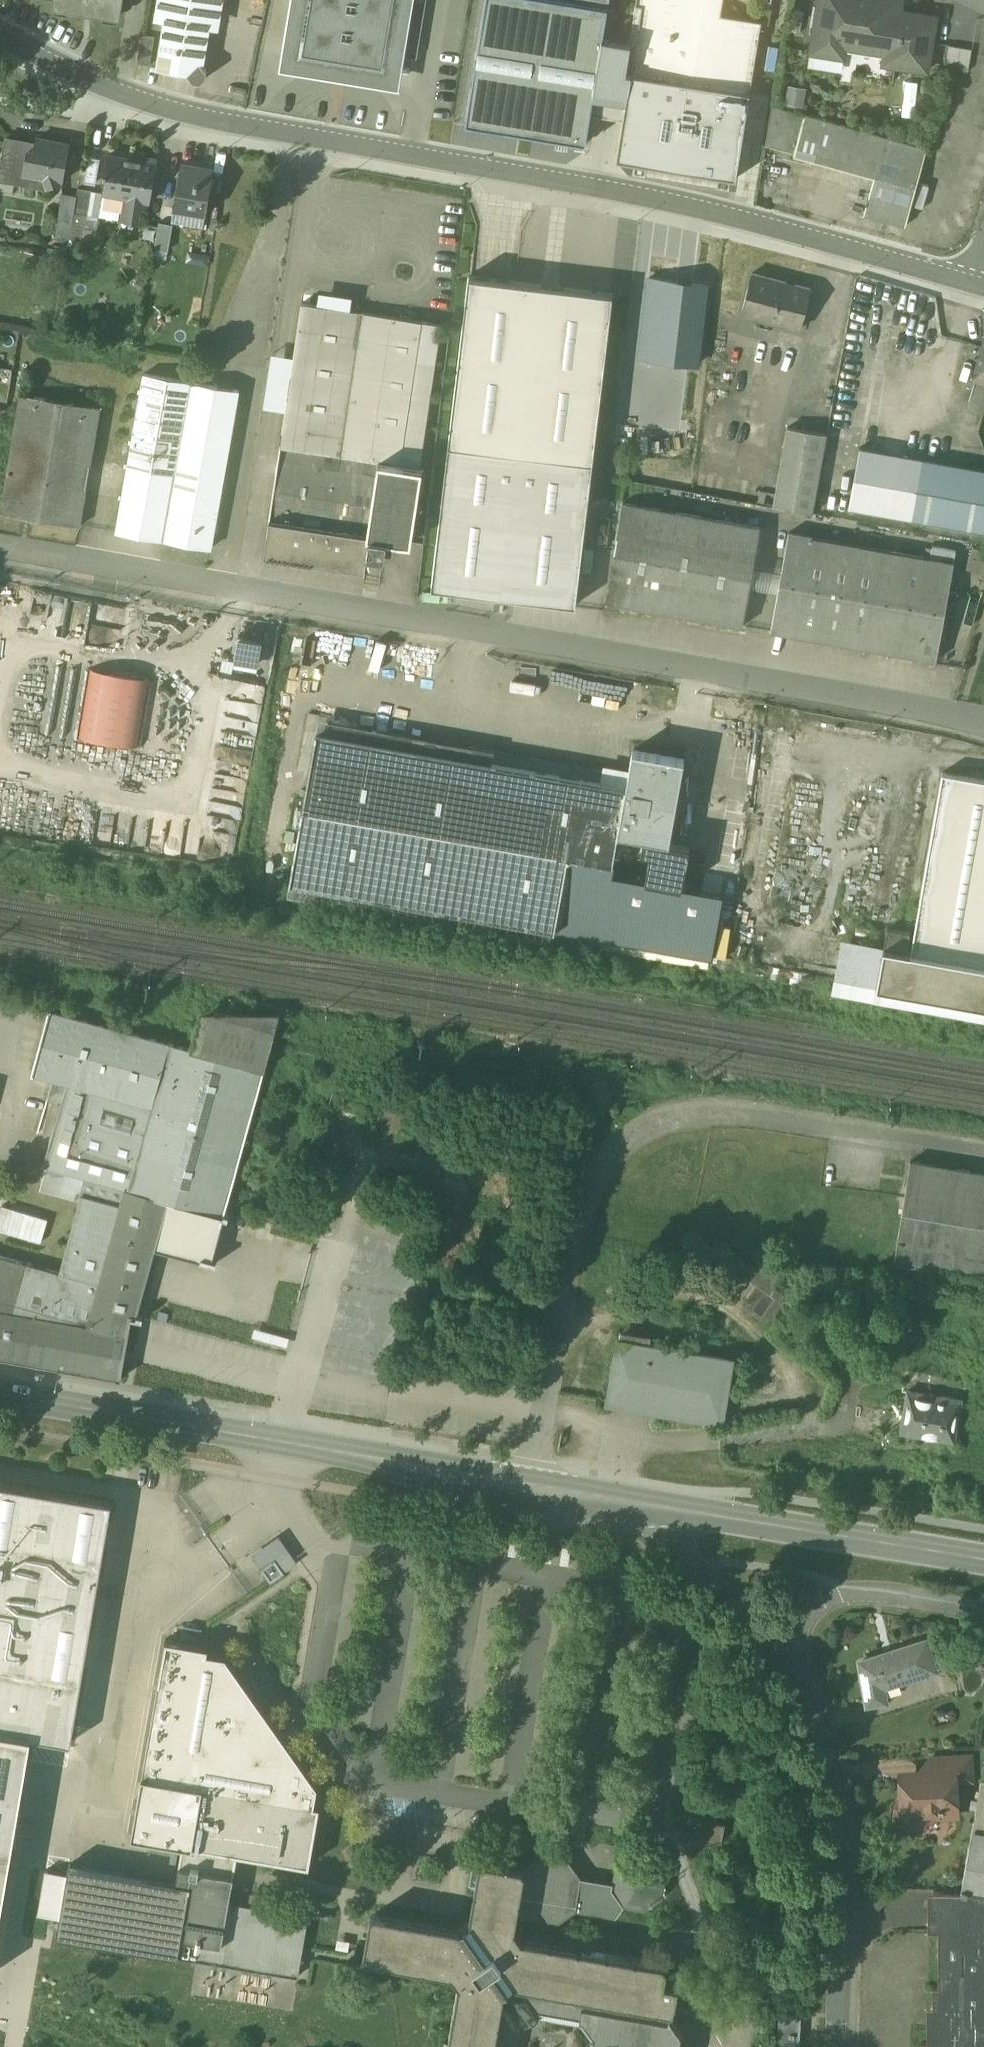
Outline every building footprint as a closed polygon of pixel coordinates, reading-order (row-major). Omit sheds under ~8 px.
[(56,4),(57,4),(57,2),(73,4),(73,6),(106,11),(106,9),(122,12),(121,14),(122,14),(125,0),(57,0),(56,4)] [(157,18),(167,20),(159,68),(189,73),(194,80),(200,81),(206,77),(207,70),(202,64),(212,0),(160,0),(157,18)] [(292,56),(330,62),(329,70),(327,70),(327,71),(334,71),(334,70),(348,73),(348,74),(354,76),(355,75),(353,74),(354,66),(392,72),(395,54),(417,58),(426,0),(302,0),(292,56)] [(465,125),(586,144),(593,97),(603,38),(608,7),(562,0),(486,0),(465,125)] [(636,4),(642,5),(643,1),(721,14),(723,0),(637,0),(636,4)] [(880,0),(820,0),(812,52),(843,57),(846,42),(871,46),(880,0)] [(871,46),(897,51),(895,65),(928,70),(936,17),(900,11),(902,2),(889,0),(880,0),(871,46)] [(721,14),(643,1),(642,5),(627,102),(617,159),(736,178),(762,21),(721,14)] [(630,42),(603,38),(593,97),(627,102),(642,5),(636,4),(630,42)] [(973,49),(949,45),(945,67),(969,71),(973,49)] [(802,105),(807,86),(789,81),(784,100),(802,105)] [(805,114),(773,105),(766,144),(794,152),(805,114)] [(886,137),(806,114),(796,152),(794,152),(876,175),(886,137)] [(38,138),(38,143),(7,137),(0,180),(48,187),(64,182),(71,144),(38,138)] [(927,148),(886,137),(876,175),(865,214),(905,225),(927,148)] [(141,161),(110,155),(106,176),(109,176),(106,192),(127,196),(123,220),(144,224),(148,199),(152,200),(159,159),(142,156),(141,161)] [(215,170),(183,164),(176,206),(204,211),(204,213),(208,214),(215,170)] [(93,190),(78,188),(77,196),(74,212),(89,215),(93,190)] [(77,196),(64,194),(59,219),(72,221),(74,212),(77,196)] [(174,225),(161,222),(156,249),(169,251),(174,225)] [(811,288),(753,273),(742,313),(757,317),(759,310),(778,316),(777,322),(800,329),(811,288)] [(612,295),(469,277),(449,447),(592,464),(612,295)] [(706,367),(712,282),(651,277),(645,363),(706,367)] [(302,303),(265,555),(365,570),(367,555),(385,558),(388,540),(411,544),(443,324),(302,303)] [(974,379),(983,382),(983,342),(974,379)] [(239,390),(144,374),(139,405),(234,421),(239,390)] [(101,407),(22,394),(2,514),(81,527),(101,407)] [(234,421),(139,405),(116,531),(212,548),(234,421)] [(828,435),(789,428),(774,506),(814,513),(828,435)] [(573,607),(592,464),(449,447),(432,589),(573,607)] [(858,448),(848,508),(983,532),(983,470),(858,448)] [(761,528),(624,503),(606,602),(743,627),(761,528)] [(933,559),(789,533),(771,631),(939,661),(959,550),(935,546),(933,559)] [(264,641),(241,636),(235,661),(259,666),(264,641)] [(150,679),(90,669),(78,738),(139,748),(150,679)] [(163,686),(154,685),(150,709),(159,710),(163,686)] [(625,788),(317,733),(290,885),(553,931),(560,894),(566,856),(611,864),(612,864),(617,835),(625,788)] [(684,761),(632,752),(625,788),(617,835),(644,839),(669,844),(684,761)] [(669,844),(644,839),(641,854),(651,855),(647,883),(682,889),(690,847),(669,844)] [(611,864),(566,856),(560,894),(604,902),(611,864)] [(887,929),(877,988),(983,1007),(983,966),(907,952),(911,933),(887,929)] [(877,948),(864,945),(862,955),(876,957),(877,948)] [(872,977),(859,974),(857,984),(871,987),(872,977)] [(35,1075),(67,1084),(151,1107),(169,1043),(53,1011),(35,1075)] [(210,1012),(199,1051),(270,1071),(283,1019),(210,1012)] [(199,1051),(169,1043),(151,1107),(123,1207),(92,1327),(130,1333),(131,1315),(143,1316),(170,1218),(225,1231),(270,1071),(199,1051)] [(87,1180),(82,1196),(123,1207),(151,1107),(67,1084),(43,1168),(87,1180)] [(913,1160),(896,1266),(983,1281),(983,1172),(913,1160)] [(92,1327),(123,1207),(82,1196),(62,1274),(0,1258),(0,1311),(92,1327)] [(756,1281),(766,1289),(776,1276),(766,1269),(756,1281)] [(0,1311),(0,1358),(121,1379),(130,1333),(92,1327),(0,1311)] [(732,1358),(619,1339),(609,1400),(722,1419),(732,1358)] [(965,1397),(909,1388),(902,1430),(958,1439),(965,1397)] [(0,1482),(0,1923),(32,1736),(71,1743),(112,1501),(0,1482)] [(278,1535),(251,1554),(269,1579),(271,1581),(298,1562),(295,1558),(278,1535)] [(184,1843),(239,1853),(308,1866),(320,1804),(313,1803),(315,1783),(225,1656),(206,1652),(208,1645),(165,1637),(129,1833),(184,1843)] [(919,1640),(892,1648),(892,1650),(859,1660),(861,1673),(867,1704),(887,1700),(884,1685),(899,1680),(900,1682),(937,1670),(931,1651),(924,1653),(919,1640)] [(936,1771),(927,1771),(918,1781),(903,1782),(904,1796),(895,1804),(896,1816),(906,1824),(917,1823),(925,1815),(956,1813),(955,1779),(937,1779),(936,1771)] [(983,1820),(983,1778),(982,1777),(973,1817),(983,1820)] [(978,1832),(965,1889),(983,1893),(983,1833),(978,1832)] [(177,1883),(70,1864),(57,1934),(298,1977),(309,1915),(230,1901),(239,1853),(184,1843),(177,1883)] [(543,1854),(529,1872),(519,1932),(526,1945),(569,1952),(577,1912),(618,1918),(628,1905),(649,1907),(667,1898),(669,1876),(645,1847),(616,1865),(615,1882),(583,1875),(573,1859),(543,1854)] [(529,1872),(485,1865),(473,1936),(376,1919),(367,1964),(458,1976),(464,1991),(455,2046),(520,2046),(523,2018),(538,2020),(544,2010),(585,2018),(597,2039),(596,2046),(684,2046),(685,2039),(676,2021),(682,1994),(668,1990),(671,1971),(569,1952),(526,1945),(519,1932),(529,1872)] [(932,1892),(930,1923),(942,1925),(942,1981),(933,1981),(932,2040),(925,2040),(925,2046),(983,2046),(983,1895),(932,1892)] [(28,1932),(42,1937),(46,1925),(32,1921),(28,1932)] [(778,2041),(800,2042),(801,2016),(779,2015),(778,2041)]
